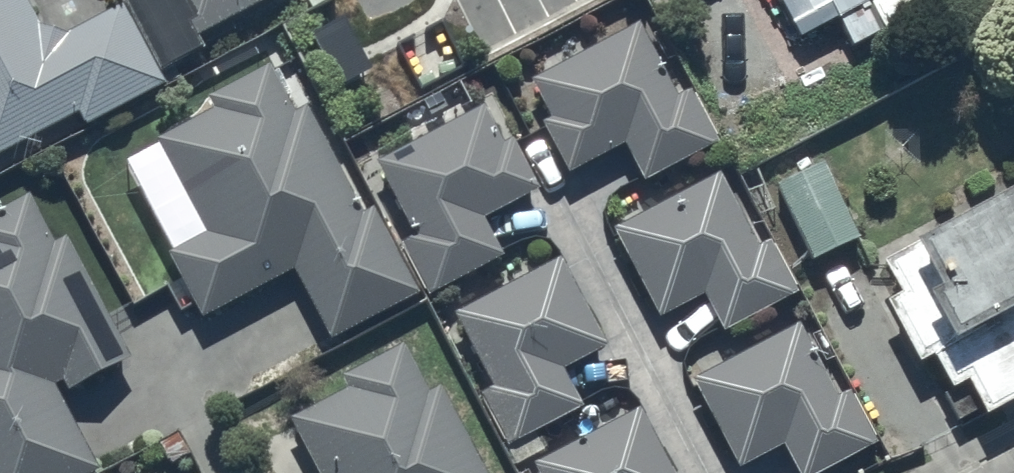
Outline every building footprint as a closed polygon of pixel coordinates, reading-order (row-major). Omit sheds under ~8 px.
[(123,1),(63,29),(38,24),(25,0),(0,0),(0,148),(75,109),(82,124),(165,81),(156,65),(199,43),(193,31),(253,0),(122,0),(123,1)] [(796,33),(835,13),(851,43),(922,6),(919,0),(779,0),(796,33)] [(638,20),(528,75),(547,112),(538,116),(565,170),(622,141),(639,177),(716,138),(689,85),(674,93),(638,20)] [(266,65),(203,94),(210,107),(153,138),(203,232),(166,251),(200,315),(293,265),(327,337),(417,294),(373,202),(355,210),(306,106),(289,113),(266,65)] [(483,102),(375,158),(412,229),(397,237),(425,292),(503,252),(482,212),(539,182),(515,136),(503,142),(483,102)] [(822,160),(776,182),(811,255),(857,233),(822,160)] [(717,169),(610,224),(656,315),(700,292),(719,328),(795,289),(768,234),(754,241),(717,169)] [(910,233),(914,240),(881,256),(897,286),(883,294),(917,356),(931,348),(950,382),(966,373),(985,408),(1013,393),(1013,177),(910,233)] [(97,464),(53,380),(61,376),(64,383),(126,350),(65,233),(53,239),(27,191),(0,205),(0,472),(81,472),(97,464)] [(558,254),(452,308),(490,382),(478,388),(507,444),(582,406),(561,364),(603,343),(558,254)] [(690,373),(736,466),(782,443),(797,472),(811,472),(877,440),(850,386),(835,393),(798,319),(690,373)] [(287,415),(318,472),(481,472),(438,384),(425,390),(402,343),(341,373),(347,386),(287,415)] [(533,461),(540,472),(675,472),(640,406),(533,461)]
